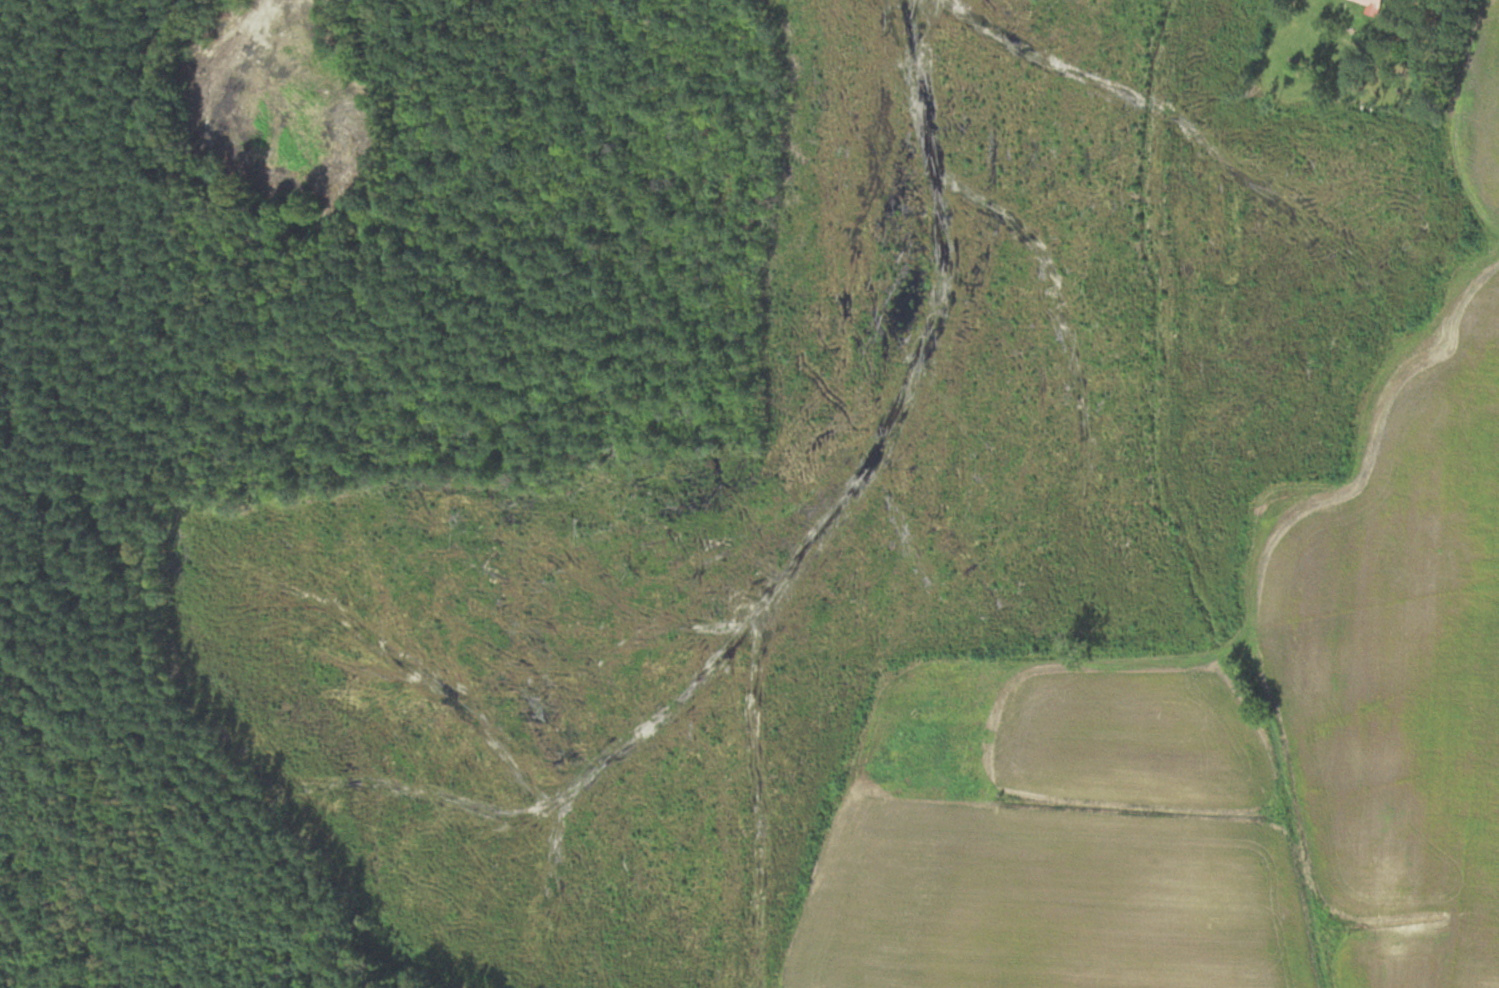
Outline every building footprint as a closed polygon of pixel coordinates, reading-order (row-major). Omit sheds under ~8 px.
[(1367,4),(1365,14),(1378,18),(1382,0),(1353,0),(1367,4)]
